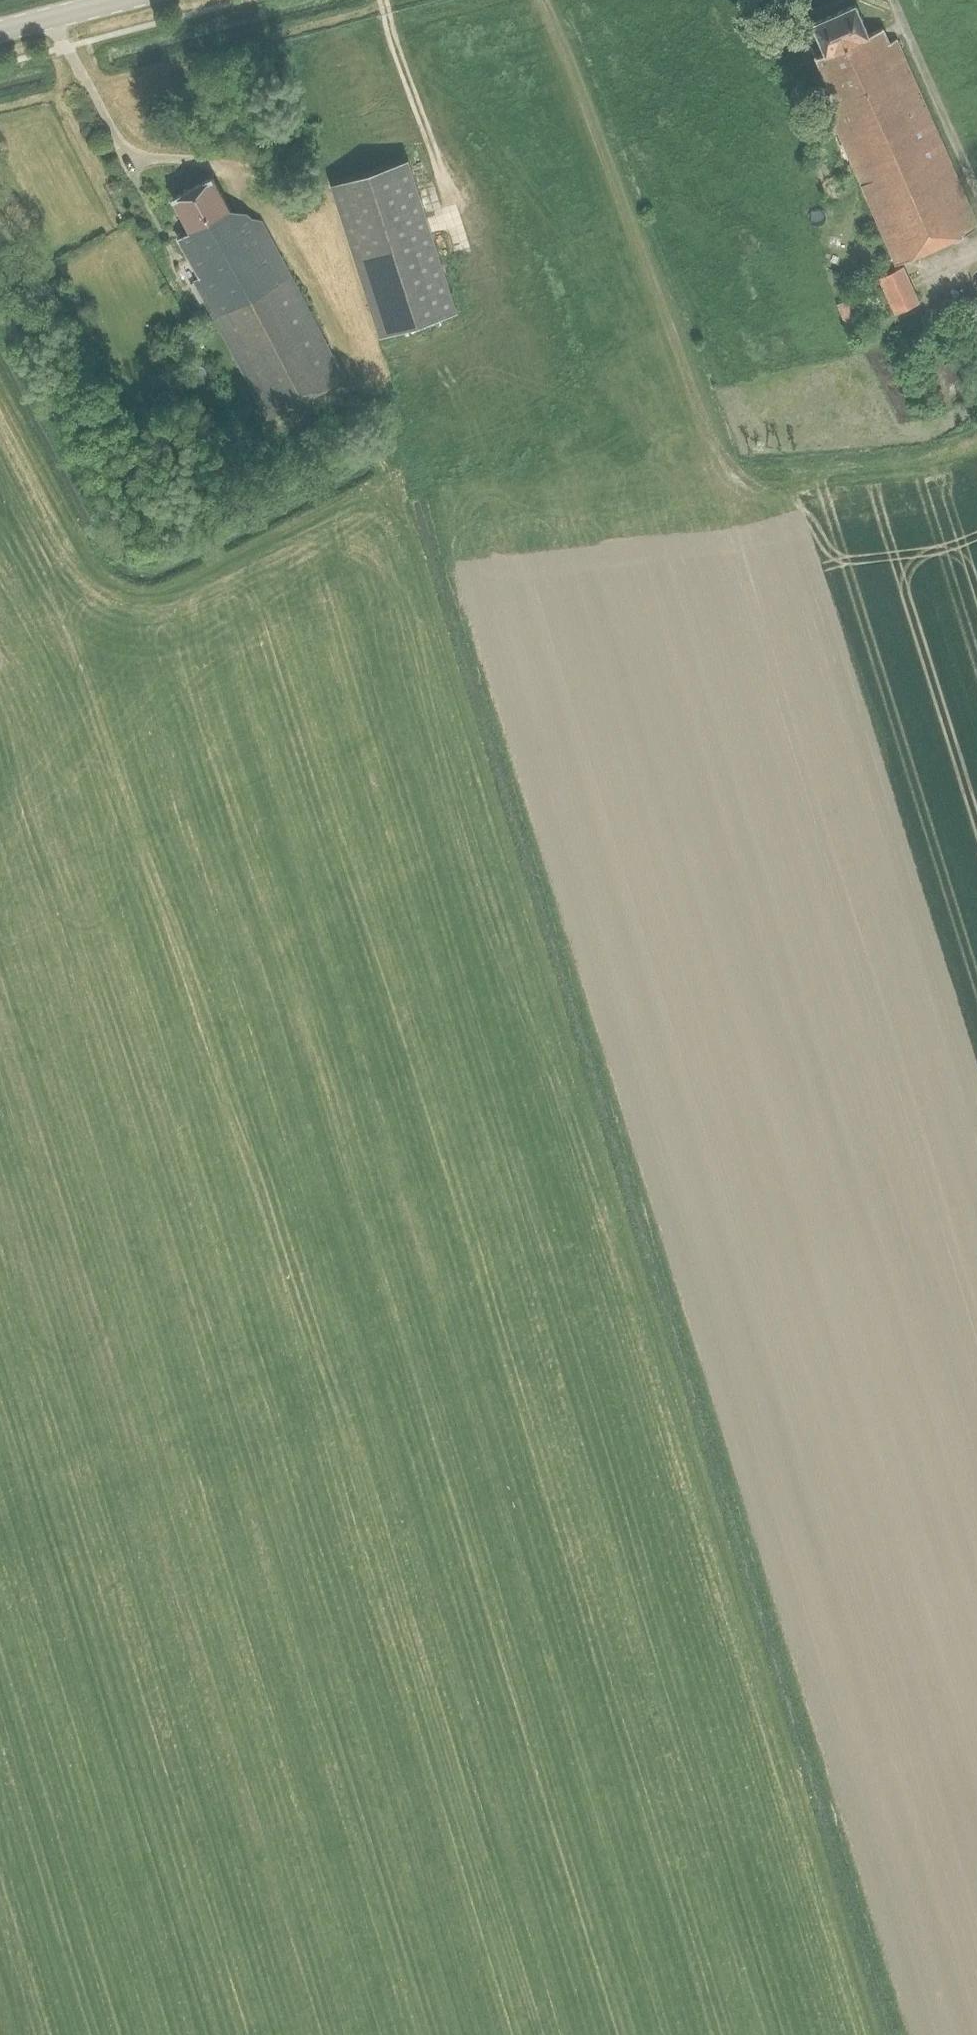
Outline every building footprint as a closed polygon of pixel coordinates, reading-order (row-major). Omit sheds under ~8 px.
[(976,228),(976,219),(896,40),(890,43),(883,27),(869,33),(856,3),(813,23),(826,52),(817,56),(829,83),(825,85),(836,111),(831,113),(898,263),(976,228)] [(381,334),(456,310),(407,158),(332,182),(381,334)] [(269,419),(347,377),(262,220),(253,220),(250,215),(232,210),(215,177),(175,199),(192,231),(180,238),(202,278),(195,282),(269,419)] [(920,301),(904,267),(880,278),(895,312),(920,301)] [(869,324),(857,295),(836,304),(848,333),(869,324)]
